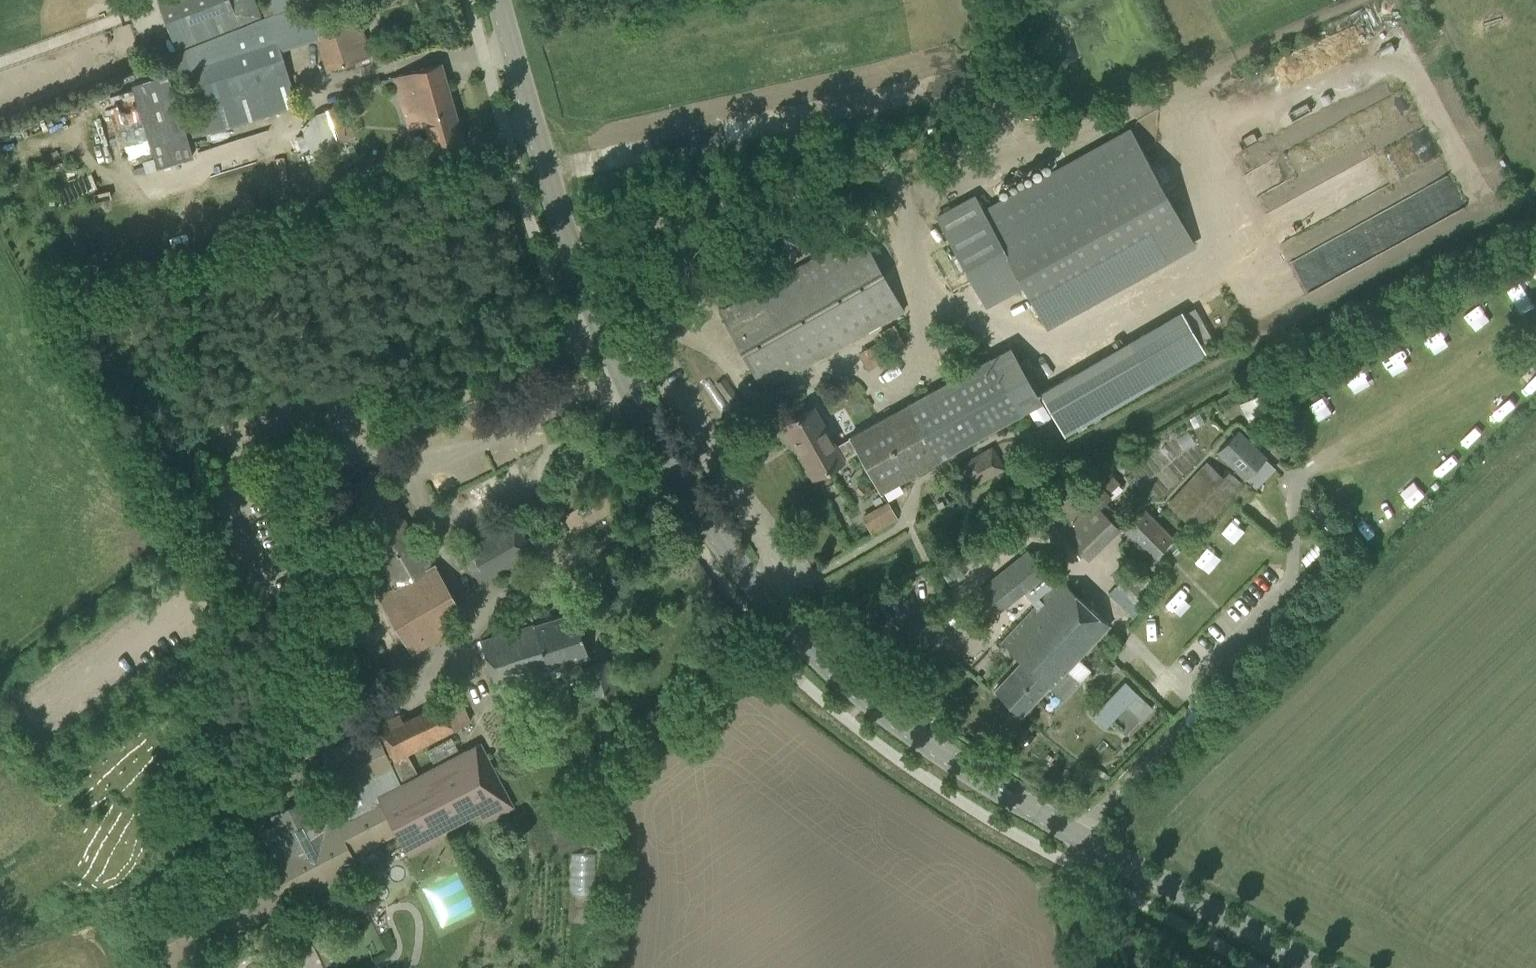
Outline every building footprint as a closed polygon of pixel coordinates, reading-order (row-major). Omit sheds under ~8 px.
[(157,2),(175,51),(261,19),(254,0),(162,0),(157,2)] [(275,15),(168,55),(174,72),(190,67),(202,105),(183,111),(192,139),(299,106),(280,50),(317,38),(327,70),(371,56),(356,8),(347,11),(314,21),(309,4),(275,15)] [(424,124),(431,149),(463,140),(440,62),(393,75),(408,128),(424,124)] [(167,72),(129,86),(158,166),(195,152),(167,72)] [(327,109),(337,140),(350,136),(340,105),(327,109)] [(1045,324),(1193,243),(1130,129),(986,208),(978,194),(936,217),(983,302),(1021,281),(1045,324)] [(389,161),(395,180),(432,168),(426,149),(389,161)] [(873,258),(880,254),(875,245),(868,249),(859,234),(722,308),(722,307),(718,309),(763,389),(904,312),(873,258)] [(800,414),(782,424),(812,477),(842,460),(841,458),(857,449),(881,491),(898,481),(1020,412),(1032,406),(1017,379),(1000,350),(989,357),(834,444),(813,407),(800,414)] [(1519,377),(1533,392),(1535,389),(1535,362),(1519,377)] [(1097,414),(1073,372),(1038,392),(1063,434),(1097,414)] [(1481,407),(1497,424),(1516,406),(1500,389),(1481,407)] [(1247,421),(1271,413),(1264,393),(1240,401),(1247,421)] [(1470,420),(1456,435),(1471,449),(1485,433),(1470,420)] [(1217,451),(1246,478),(1265,458),(1236,431),(1217,451)] [(964,463),(974,482),(1002,466),(991,447),(964,463)] [(1446,478),(1460,463),(1446,450),(1432,465),(1446,478)] [(1166,503),(1198,533),(1245,484),(1229,470),(1223,476),(1206,460),(1166,503)] [(459,609),(433,564),(431,566),(375,472),(339,493),(396,590),(395,590),(399,596),(397,597),(397,598),(390,603),(397,615),(392,618),(412,651),(454,626),(448,615),(459,609)] [(1411,472),(1394,486),(1413,509),(1430,495),(1411,472)] [(1059,491),(1041,508),(1055,522),(1053,524),(1087,560),(1120,530),(1098,508),(1110,495),(1107,493),(1119,480),(1111,473),(1099,485),(1096,482),(1073,505),(1059,491)] [(566,519),(565,519),(570,528),(564,531),(567,536),(617,506),(607,490),(565,516),(566,519)] [(882,529),(900,513),(887,498),(869,514),(882,529)] [(1124,528),(1153,557),(1173,537),(1144,508),(1124,528)] [(1246,514),(1226,533),(1238,545),(1258,527),(1246,514)] [(468,562),(480,583),(517,562),(515,558),(531,549),(517,526),(505,532),(502,528),(464,550),(470,561),(468,562)] [(1027,550),(980,587),(999,611),(1022,592),(1035,605),(1015,627),(1001,641),(1021,661),(994,690),(1020,715),(1048,686),(1050,688),(1062,699),(1079,680),(1068,669),(1108,627),(1109,625),(1060,579),(1040,600),(1037,596),(1054,583),(1027,550)] [(952,564),(942,571),(948,582),(959,575),(952,564)] [(1143,590),(1153,580),(1146,573),(1136,583),(1126,573),(1115,584),(1135,604),(1146,593),(1143,590)] [(573,612),(533,625),(480,642),(496,691),(550,673),(548,667),(568,661),(587,654),(573,612)] [(580,667),(588,697),(617,687),(607,658),(580,667)] [(1123,679),(1092,713),(1105,724),(1125,702),(1141,717),(1152,706),(1123,679)] [(142,919),(167,967),(175,967),(360,871),(359,869),(383,856),(376,843),(397,832),(406,849),(477,811),(482,821),(484,820),(512,806),(479,743),(418,775),(407,753),(469,721),(455,694),(402,722),(399,717),(378,728),(395,761),(394,761),(396,764),(394,765),(375,730),(322,757),(352,815),(330,827),(314,794),(272,814),(276,822),(260,830),(272,855),(142,919)]
